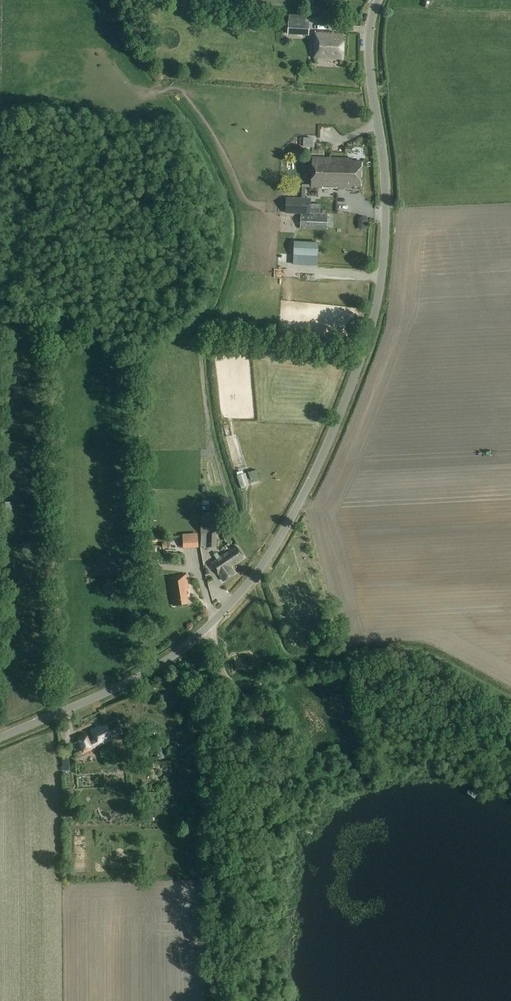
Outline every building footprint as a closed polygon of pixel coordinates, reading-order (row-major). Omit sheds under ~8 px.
[(309,36),(310,22),(289,21),(288,35),(309,36)] [(342,59),(343,36),(333,35),(333,33),(315,32),(314,57),(342,59)] [(360,185),(361,161),(352,161),(353,158),(313,156),(312,187),(345,188),(345,184),(360,185)] [(305,197),(302,197),(286,197),(286,213),(302,213),(311,214),(311,211),(311,204),(311,198),(305,197)] [(302,213),(301,229),(327,229),(328,214),(311,214),(302,213)] [(294,241),(293,255),(318,256),(319,242),(294,241)] [(241,489),(250,486),(246,473),(237,476),(241,489)] [(219,479),(225,491),(233,487),(228,475),(219,479)] [(202,512),(202,522),(201,533),(208,533),(207,547),(217,548),(218,522),(214,522),(214,512),(202,512)] [(190,547),(199,547),(198,531),(189,532),(190,547)] [(229,532),(222,537),(226,542),(232,537),(229,532)] [(244,558),(236,547),(221,557),(217,552),(214,555),(217,559),(211,563),(218,575),(219,574),(223,581),(234,574),(230,567),(244,558)] [(173,606),(187,603),(185,587),(187,587),(185,575),(169,578),(173,606)] [(123,733),(117,719),(102,726),(101,725),(90,730),(95,739),(90,741),(86,733),(78,737),(80,741),(76,743),(79,752),(76,753),(78,757),(93,750),(92,748),(123,733)]
